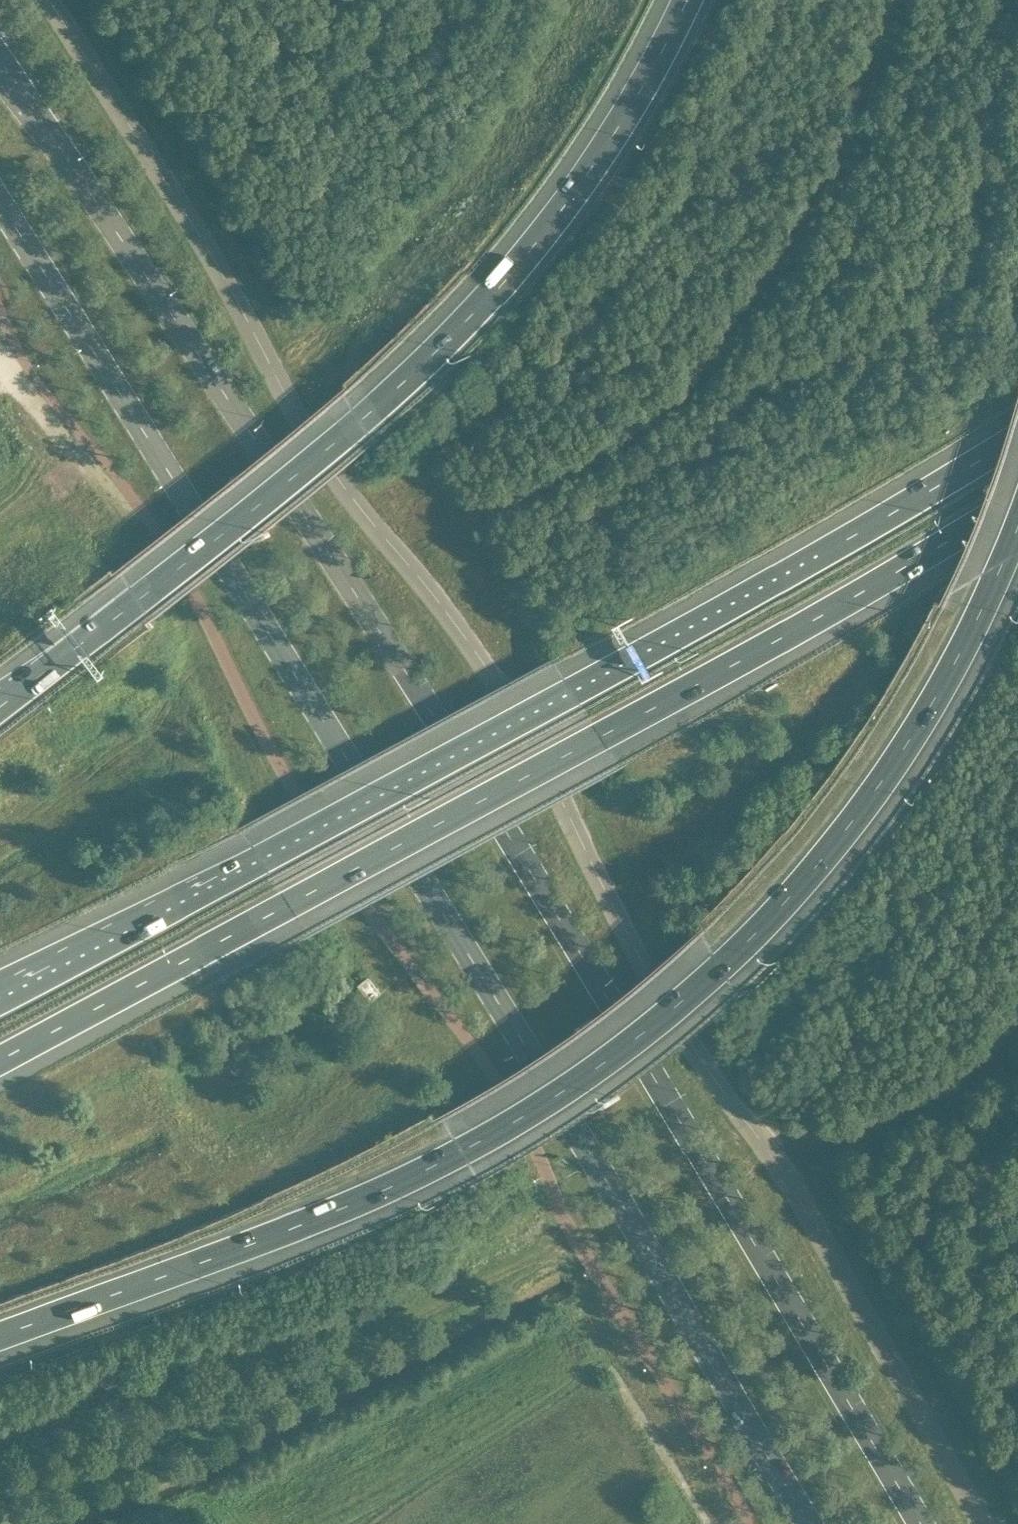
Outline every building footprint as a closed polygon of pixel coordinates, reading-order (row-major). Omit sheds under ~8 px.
[(358,984),(371,1000),(382,992),(369,976),(358,984)]
